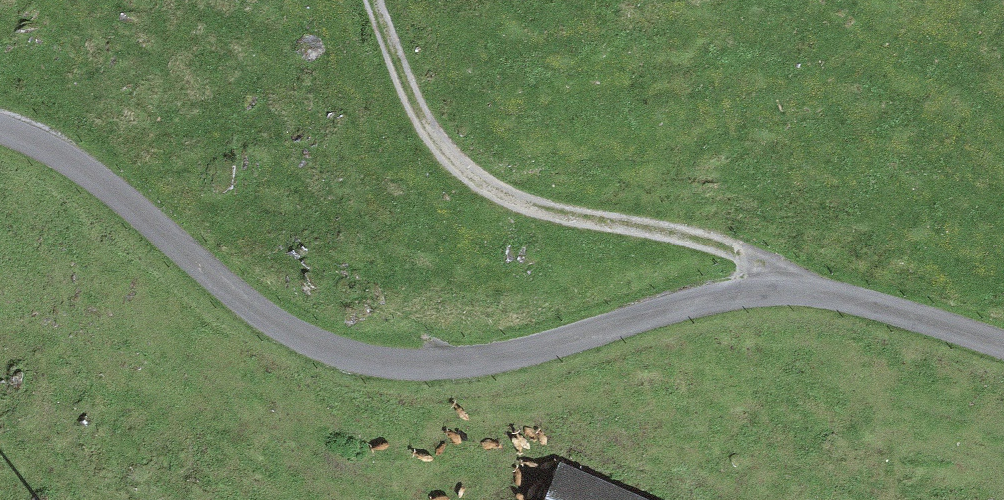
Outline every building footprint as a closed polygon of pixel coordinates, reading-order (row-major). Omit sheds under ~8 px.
[(517,454),(499,499),(634,499),(517,454)]
